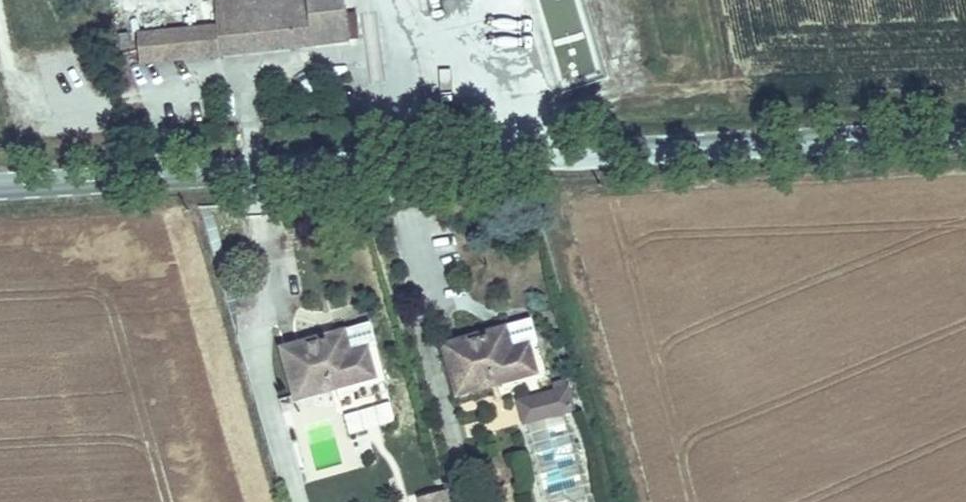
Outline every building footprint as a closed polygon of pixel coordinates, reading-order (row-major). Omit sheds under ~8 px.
[(303,43),(364,37),(362,13),(340,15),(339,0),(216,0),(219,24),(142,32),(145,59),(303,43)] [(448,348),(461,394),(462,395),(539,372),(531,345),(513,350),(508,330),(448,348)] [(290,352),(303,402),(381,381),(373,351),(357,356),(350,336),(290,352)] [(579,413),(573,391),(528,405),(535,426),(579,413)] [(349,433),(387,424),(383,406),(345,415),(349,433)]
